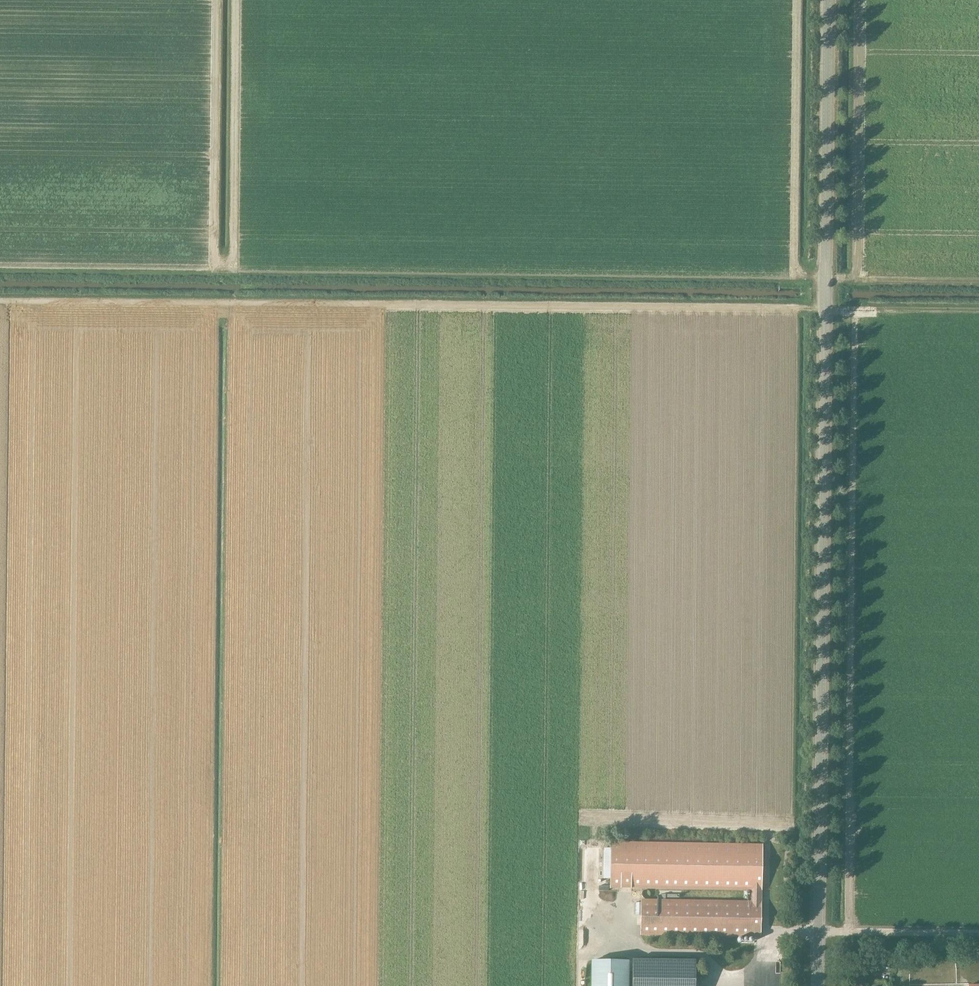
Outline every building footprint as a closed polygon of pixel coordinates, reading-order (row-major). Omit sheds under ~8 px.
[(760,936),(761,902),(762,844),(611,841),(610,889),(751,891),(751,902),(641,900),(640,934),(760,936)] [(592,961),(591,985),(633,985),(633,980),(628,980),(628,961),(592,961)] [(695,962),(634,961),(633,980),(633,985),(694,985),(695,962)] [(893,982),(899,974),(893,969),(887,977),(893,982)]
